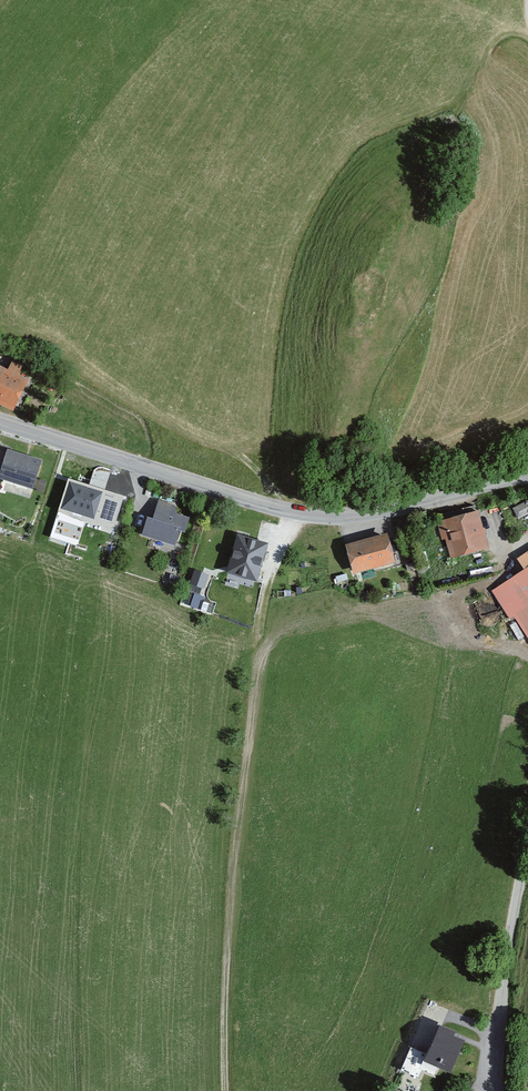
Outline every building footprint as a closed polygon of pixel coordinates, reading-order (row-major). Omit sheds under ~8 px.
[(11,408),(23,384),(0,372),(0,403),(11,408)] [(30,492),(40,465),(10,453),(0,479),(0,480),(30,492)] [(102,493),(70,483),(62,508),(94,518),(102,493)] [(527,512),(527,498),(514,506),(519,516),(527,512)] [(140,534),(171,543),(178,517),(147,508),(140,534)] [(452,556),(485,548),(477,514),(444,521),(452,556)] [(353,575),(394,562),(387,540),(346,552),(353,575)] [(237,542),(226,573),(251,582),(262,551),(237,542)] [(204,576),(194,573),(190,584),(200,588),(204,576)] [(511,586),(527,612),(527,576),(511,586)] [(448,1068),(460,1042),(437,1031),(425,1057),(448,1068)] [(419,1064),(423,1048),(412,1046),(408,1061),(419,1064)]
